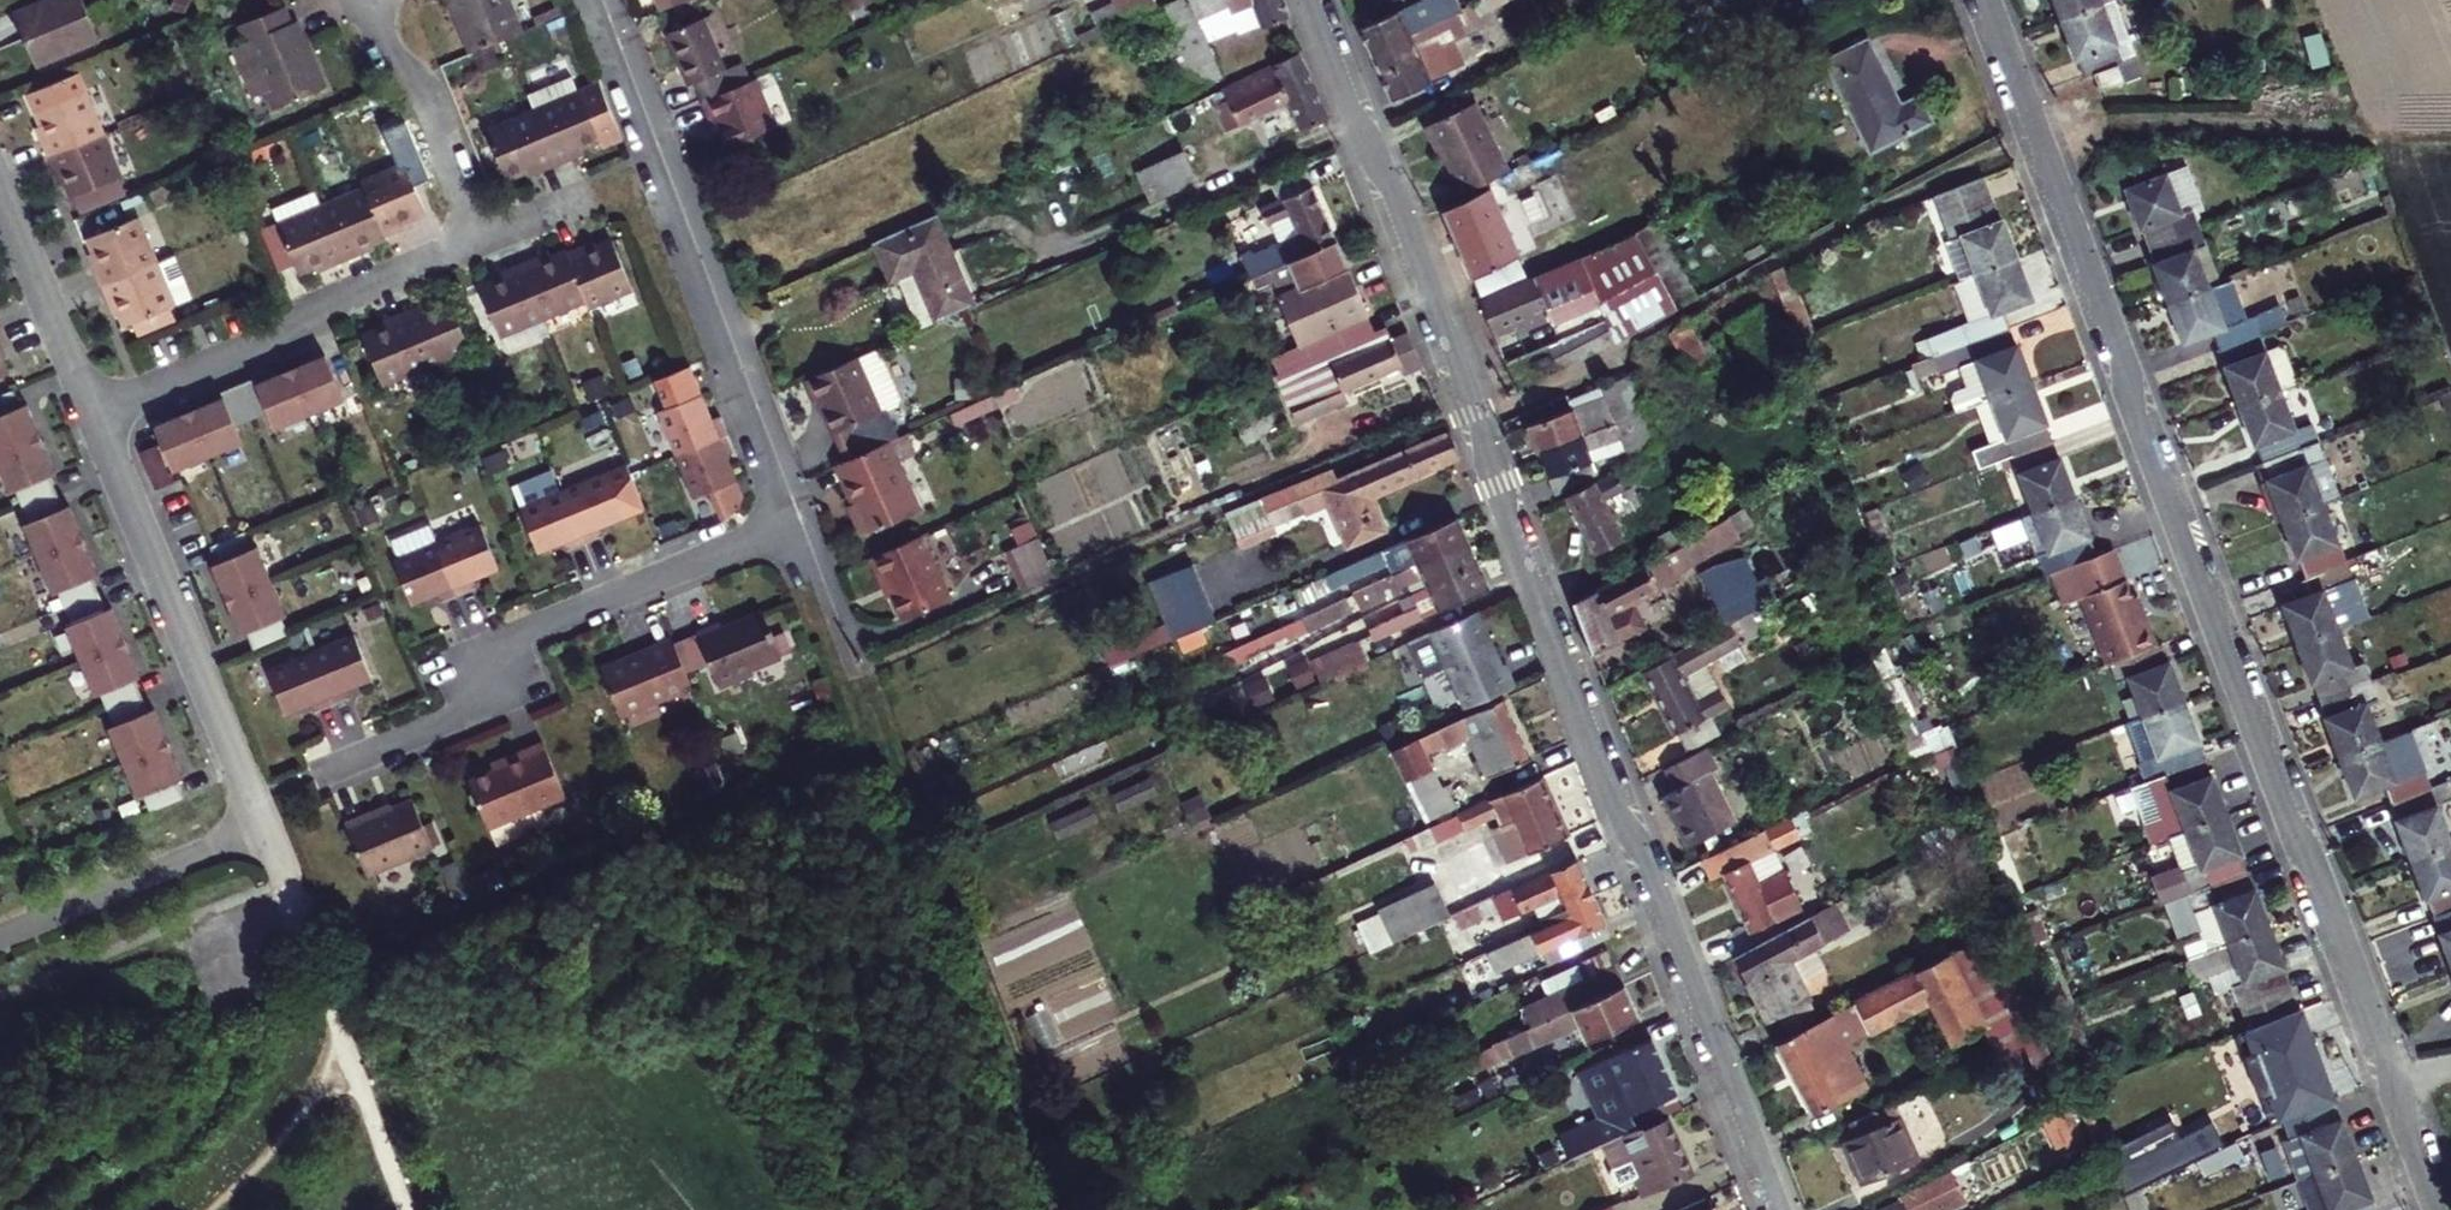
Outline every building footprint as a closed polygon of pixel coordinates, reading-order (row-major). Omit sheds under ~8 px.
[(11,21),(31,70),(95,43),(78,0),(62,0),(11,21)] [(517,30),(504,0),(448,0),(469,50),(517,30)] [(648,0),(656,19),(699,0),(648,0)] [(867,0),(834,0),(840,16),(869,5),(867,0)] [(1108,7),(1114,20),(1156,1),(1156,0),(1105,0),(1108,7)] [(1151,15),(1164,44),(1149,51),(1169,96),(1220,72),(1198,25),(1233,9),(1244,32),(1285,14),(1280,0),(1186,0),(1161,11),(1151,15)] [(2062,18),(2101,4),(2100,0),(2055,0),(2062,18)] [(2129,55),(2134,53),(2114,0),(2101,4),(2062,18),(2083,72),(2092,69),(2116,60),(2129,55)] [(1093,13),(1104,37),(1151,15),(1161,11),(1156,1),(1114,20),(1108,7),(1093,13)] [(283,6),(239,24),(246,40),(233,46),(254,95),(266,90),(273,107),(323,86),(296,20),(290,22),(283,6)] [(1358,28),(1368,51),(1406,31),(1396,10),(1358,28)] [(1444,31),(1449,41),(1467,31),(1463,22),(1444,31)] [(695,30),(659,46),(675,82),(680,80),(688,99),(689,98),(698,118),(744,96),(735,77),(719,85),(695,30)] [(1368,51),(1379,75),(1417,57),(1406,31),(1368,51)] [(1300,52),(1211,92),(1219,109),(1190,123),(1200,145),(1288,105),(1301,134),(1328,122),(1300,52)] [(1864,156),(1925,125),(1913,101),(1894,111),(1869,62),(1865,64),(1859,52),(1821,71),(1864,156)] [(1424,73),(1417,57),(1379,75),(1393,104),(1467,68),(1462,56),(1424,73)] [(2099,87),(2122,79),(2116,60),(2092,69),(2099,87)] [(529,108),(550,162),(568,154),(565,148),(593,135),(596,142),(614,134),(594,80),(573,90),(566,73),(523,92),(529,108)] [(46,144),(39,146),(47,164),(98,142),(70,75),(26,95),(46,144)] [(1463,184),(1509,159),(1473,93),(1427,118),(1463,184)] [(744,96),(698,118),(708,140),(714,136),(724,158),(766,140),(746,95),(744,96)] [(550,162),(529,108),(480,130),(500,174),(527,162),(530,171),(550,162)] [(1177,139),(1133,159),(1153,202),(1197,182),(1177,139)] [(98,142),(47,164),(55,182),(62,180),(74,207),(76,207),(83,223),(125,205),(98,142)] [(360,182),(363,189),(383,237),(412,225),(409,219),(426,212),(406,164),(360,182)] [(2147,244),(2199,224),(2194,209),(2204,205),(2189,165),(2127,189),(2147,244)] [(1245,256),(1255,279),(1342,239),(1311,171),(1278,186),(1285,200),(1266,209),(1272,223),(1282,219),(1291,239),(1260,252),(1260,250),(1245,256)] [(1474,276),(1522,256),(1510,227),(1552,210),(1549,204),(1564,197),(1557,179),(1500,203),(1490,181),(1444,205),(1474,276)] [(1979,282),(2020,267),(1987,181),(1937,198),(1956,247),(1946,251),(1961,289),(1979,282)] [(383,237),(363,189),(321,207),(344,261),(361,254),(358,247),(383,237)] [(344,261),(321,207),(313,190),(269,208),(276,226),(259,233),(275,274),(290,268),(293,274),(323,261),(326,269),(344,261)] [(1640,224),(1663,212),(1656,199),(1528,268),(1481,292),(1481,294),(1582,250),(1640,224)] [(74,207),(81,224),(83,223),(76,207),(74,207)] [(1663,212),(1640,224),(1679,305),(1702,293),(1663,212)] [(883,291),(891,287),(919,275),(926,291),(922,293),(937,324),(975,306),(935,218),(864,250),(883,291)] [(101,272),(94,274),(101,292),(154,270),(135,224),(89,243),(101,272)] [(1679,305),(1640,224),(1582,250),(1611,311),(1556,337),(1564,356),(1613,333),(1615,338),(1679,305)] [(2147,244),(2169,302),(2221,283),(2199,224),(2147,244)] [(1342,239),(1255,279),(1260,289),(1274,283),(1308,358),(1381,326),(1342,239)] [(581,248),(565,256),(584,301),(587,307),(632,287),(613,243),(583,254),(581,248)] [(1611,311),(1582,250),(1481,294),(1509,359),(1556,337),(1611,311)] [(539,266),(534,257),(517,264),(541,319),(584,301),(565,256),(539,266)] [(1474,276),(1481,292),(1528,268),(1522,256),(1474,276)] [(154,270),(101,292),(109,310),(116,307),(128,337),(133,335),(136,344),(172,329),(168,320),(174,317),(166,300),(183,293),(170,262),(154,270)] [(541,319),(517,264),(499,272),(503,280),(475,292),(495,338),(541,319)] [(1788,265),(1774,272),(1804,350),(1818,345),(1788,265)] [(1973,352),(2011,337),(2004,319),(2035,307),(2020,267),(1979,282),(1994,322),(1976,329),(1966,333),(1973,352)] [(919,275),(891,287),(913,335),(937,324),(922,293),(926,291),(919,275)] [(2220,348),(2265,331),(2258,313),(2247,317),(2232,279),(2221,283),(2169,302),(2183,339),(2212,329),(2220,348)] [(1961,289),(1976,329),(1994,322),(1979,282),(1961,289)] [(166,300),(174,317),(191,311),(183,293),(166,300)] [(415,306),(399,314),(421,369),(465,351),(446,305),(419,316),(415,306)] [(1768,394),(1796,379),(1758,309),(1730,324),(1768,394)] [(421,369),(399,314),(379,322),(383,332),(356,342),(375,389),(421,369)] [(1696,375),(1731,358),(1711,316),(1676,333),(1696,375)] [(541,319),(495,338),(502,355),(548,336),(541,319)] [(1381,326),(1308,358),(1279,372),(1303,427),(1351,405),(1345,394),(1404,368),(1407,376),(1426,368),(1412,332),(1396,340),(1388,324),(1381,326)] [(2241,405),(2286,388),(2302,382),(2288,348),(2283,347),(2272,351),(2265,331),(2220,348),(2241,405)] [(1994,407),(2033,392),(2011,337),(1973,352),(1962,356),(1976,393),(1963,398),(1963,405),(1968,418),(1994,407)] [(872,353),(798,387),(808,408),(811,406),(827,440),(889,412),(894,403),(872,353)] [(158,434),(177,481),(247,451),(239,433),(271,420),(278,438),(346,410),(327,364),(261,391),(258,386),(225,400),(227,405),(158,434)] [(1527,428),(1537,450),(1642,405),(1630,378),(1563,406),(1565,411),(1527,428)] [(2263,463),(2308,446),(2286,388),(2241,405),(2263,463)] [(2016,464),(2055,449),(2033,392),(1994,407),(2016,464)] [(658,411),(676,455),(729,434),(722,416),(713,419),(703,393),(658,411)] [(0,400),(0,471),(38,456),(20,412),(11,416),(4,399),(0,400)] [(1651,457),(1662,451),(1642,405),(1537,450),(1555,491),(1602,471),(1598,463),(1594,465),(1590,456),(1620,443),(1631,467),(1632,467),(1651,457)] [(729,434),(676,455),(694,499),(708,494),(738,481),(739,480),(728,454),(736,451),(729,434)] [(1339,475),(1233,524),(1247,552),(1265,544),(1263,539),(1321,513),(1327,526),(1344,518),(1355,544),(1388,529),(1375,500),(1462,462),(1453,437),(1344,486),(1339,475)] [(2283,516),(2328,499),(2308,446),(2263,463),(2283,516)] [(881,449),(823,475),(853,543),(912,516),(881,449)] [(2055,449),(2016,464),(2038,520),(2077,506),(2055,449)] [(61,515),(54,518),(41,487),(49,484),(38,456),(0,471),(0,502),(1,504),(6,502),(19,532),(14,534),(15,538),(63,519),(61,515)] [(1651,457),(1632,467),(1639,480),(1659,470),(1651,457)] [(1173,470),(1177,488),(1199,483),(1195,465),(1173,470)] [(608,472),(564,490),(585,543),(603,536),(600,528),(626,517),(608,472)] [(1611,478),(1566,503),(1598,561),(1628,544),(1614,519),(1629,511),(1611,478)] [(738,481),(708,494),(714,510),(744,497),(738,481)] [(585,543),(564,490),(520,509),(538,553),(565,542),(568,550),(585,543)] [(2328,499),(2283,516),(2304,575),(2349,557),(2328,499)] [(2056,577),(2098,561),(2077,506),(2038,520),(2020,526),(2035,564),(2038,563),(2046,581),(2056,577)] [(1419,563),(1474,540),(1463,513),(1408,537),(1419,563)] [(1755,531),(1748,517),(1695,544),(1665,559),(1577,605),(1598,659),(1640,636),(1628,612),(1680,585),(1676,579),(1708,563),(1705,557),(1755,531)] [(63,519),(15,538),(40,601),(46,599),(47,603),(82,588),(80,584),(88,581),(63,519)] [(481,525),(437,543),(459,596),(477,588),(473,580),(500,570),(481,525)] [(1665,559),(1695,544),(1688,531),(1658,546),(1665,559)] [(915,540),(864,562),(872,581),(876,579),(896,625),(943,605),(915,540)] [(1426,580),(1429,588),(1483,562),(1474,540),(1419,563),(1353,593),(1360,609),(1426,580)] [(459,596),(437,543),(394,561),(412,605),(438,594),(441,602),(459,596)] [(217,580),(226,604),(273,585),(263,562),(258,564),(250,544),(215,558),(223,578),(217,580)] [(1006,560),(1022,599),(1054,584),(1038,545),(1006,560)] [(2113,669),(2159,651),(2151,631),(2144,634),(2114,555),(2098,561),(2056,577),(2066,606),(2081,600),(2108,671),(2113,669)] [(1371,575),(1363,557),(1289,588),(1297,606),(1371,575)] [(2282,602),(2297,643),(2340,626),(2326,587),(2356,575),(2349,557),(2304,575),(2311,591),(2282,602)] [(1483,562),(1429,588),(1432,594),(1366,622),(1372,637),(1492,587),(1483,562)] [(1710,590),(1733,585),(1728,562),(1704,567),(1710,590)] [(1127,635),(1135,653),(1215,619),(1216,619),(1194,568),(1153,585),(1167,618),(1127,635)] [(252,648),(253,651),(287,637),(286,633),(291,631),(273,585),(226,604),(245,651),(252,648)] [(82,588),(47,603),(60,634),(54,636),(69,674),(118,654),(102,616),(94,619),(82,588)] [(2333,599),(2345,623),(2368,611),(2356,588),(2333,599)] [(1355,611),(1351,601),(1307,619),(1311,629),(1355,611)] [(1490,668),(1464,611),(1417,632),(1453,711),(1503,688),(1493,667),(1490,668)] [(1784,648),(1765,612),(1647,673),(1679,736),(1674,739),(1686,761),(1702,752),(1725,740),(1714,719),(1729,712),(1707,669),(1759,642),(1766,657),(1784,648)] [(714,643),(712,638),(689,648),(690,650),(667,659),(678,686),(701,677),(711,701),(746,687),(744,683),(773,671),(755,626),(728,637),(730,643),(716,648),(714,643)] [(2318,698),(2373,677),(2367,660),(2355,665),(2340,626),(2297,643),(2318,698)] [(730,643),(728,637),(714,643),(716,648),(730,643)] [(348,640),(303,658),(325,710),(342,703),(339,695),(365,684),(348,640)] [(1324,675),(1363,656),(1357,642),(1317,660),(1324,675)] [(2159,651),(2113,669),(2120,687),(2131,683),(2145,719),(2186,703),(2165,649),(2159,651)] [(667,659),(664,653),(634,665),(635,668),(595,684),(611,724),(617,726),(649,713),(654,715),(685,703),(678,686),(667,659)] [(123,688),(131,685),(118,654),(69,674),(82,705),(88,703),(100,733),(93,735),(95,741),(145,720),(143,715),(135,719),(123,688)] [(325,710),(303,658),(259,676),(277,720),(304,709),(307,718),(325,710)] [(1899,672),(1878,681),(1895,718),(1918,767),(1939,759),(1899,672)] [(2373,677),(2318,698),(2339,755),(2383,739),(2369,700),(2380,696),(2373,677)] [(1455,727),(1457,733),(1465,730),(1487,780),(1534,759),(1508,703),(1455,727)] [(2186,703),(2145,719),(2166,776),(2208,760),(2186,703)] [(145,720),(95,741),(123,808),(129,805),(166,790),(172,787),(145,720)] [(1396,753),(1425,820),(1453,807),(1443,786),(1436,789),(1422,759),(1457,744),(1450,729),(1396,753)] [(2383,739),(2339,755),(2355,799),(2387,787),(2393,804),(2433,788),(2427,771),(2399,782),(2383,739)] [(1686,761),(1668,770),(1675,783),(1709,766),(1702,752),(1686,761)] [(552,808),(529,753),(506,763),(509,768),(454,791),(475,840),(552,808)] [(2208,760),(2166,776),(2180,811),(2149,823),(2157,845),(2188,833),(2229,817),(2208,760)] [(1679,824),(1719,804),(1707,780),(1714,776),(1709,766),(1675,783),(1678,791),(1666,797),(1679,824)] [(1570,837),(1542,774),(1418,831),(1427,849),(1502,815),(1522,859),(1570,837)] [(2450,846),(2450,836),(2433,788),(2393,804),(2414,861),(2450,846)] [(137,825),(174,809),(166,790),(129,805),(137,825)] [(1732,830),(1719,804),(1679,824),(1692,850),(1732,830)] [(352,828),(333,835),(355,888),(420,860),(401,811),(354,831),(352,828)] [(1803,843),(1790,817),(1697,863),(1708,885),(1721,879),(1749,937),(1800,912),(1782,875),(1758,887),(1745,861),(1769,849),(1772,857),(1803,843)] [(2229,817),(2188,833),(2209,891),(2251,876),(2229,817)] [(1419,852),(1411,834),(1341,866),(1349,884),(1419,852)] [(2450,911),(2450,846),(2414,861),(2435,917),(2450,911)] [(1576,900),(1591,893),(1579,866),(1502,900),(1514,928),(1524,924),(1519,912),(1544,902),(1553,920),(1580,908),(1576,900)] [(2251,876),(2209,891),(2231,947),(2272,931),(2251,876)] [(1380,913),(1392,942),(1448,916),(1435,888),(1380,913)] [(1610,937),(1591,893),(1576,900),(1580,908),(1553,920),(1473,956),(1481,973),(1500,965),(1504,973),(1565,946),(1569,955),(1610,937)] [(1846,896),(1733,956),(1769,1024),(1813,1001),(1792,961),(1860,924),(1846,896)] [(2450,959),(2450,911),(2435,917),(2450,959)] [(2302,1010),(2272,931),(2231,947),(2201,959),(2209,979),(2239,968),(2246,987),(2235,991),(2250,1031),(2302,1010)] [(1982,937),(1953,953),(1985,1028),(1999,1060),(2027,1048),(2036,1069),(2056,1060),(2018,972),(2000,980),(1982,937)] [(1533,1027),(1627,985),(1611,950),(1584,962),(1592,979),(1525,1010),(1533,1027)] [(1951,1045),(1985,1028),(1953,953),(1777,1043),(1809,1114),(1867,1088),(1848,1046),(1929,1004),(1951,1045)] [(1627,985),(1533,1027),(1542,1048),(1581,1030),(1587,1042),(1642,1018),(1627,985)] [(1645,1121),(1686,1103),(1657,1040),(1612,1060),(1631,1102),(1601,1116),(1604,1124),(1597,1127),(1603,1141),(1608,1139),(1645,1121)] [(2284,1123),(2313,1113),(2303,1087),(2262,1101),(2272,1127),(2284,1123)] [(2182,1138),(2231,1116),(2222,1098),(2127,1141),(2143,1176),(2190,1155),(2182,1138)] [(2313,1113),(2284,1123),(2291,1141),(2285,1143),(2300,1185),(2359,1164),(2337,1104),(2313,1113)] [(1916,1160),(1893,1105),(1847,1125),(1854,1141),(1845,1145),(1861,1183),(1916,1160)] [(1697,1170),(1671,1116),(1647,1127),(1645,1121),(1608,1139),(1618,1162),(1634,1155),(1642,1172),(1639,1174),(1648,1193),(1697,1170)] [(2300,1185),(2309,1209),(2376,1209),(2359,1164),(2300,1185)] [(1954,1170),(1878,1208),(1879,1209),(1945,1209),(1968,1198),(1954,1170)]
